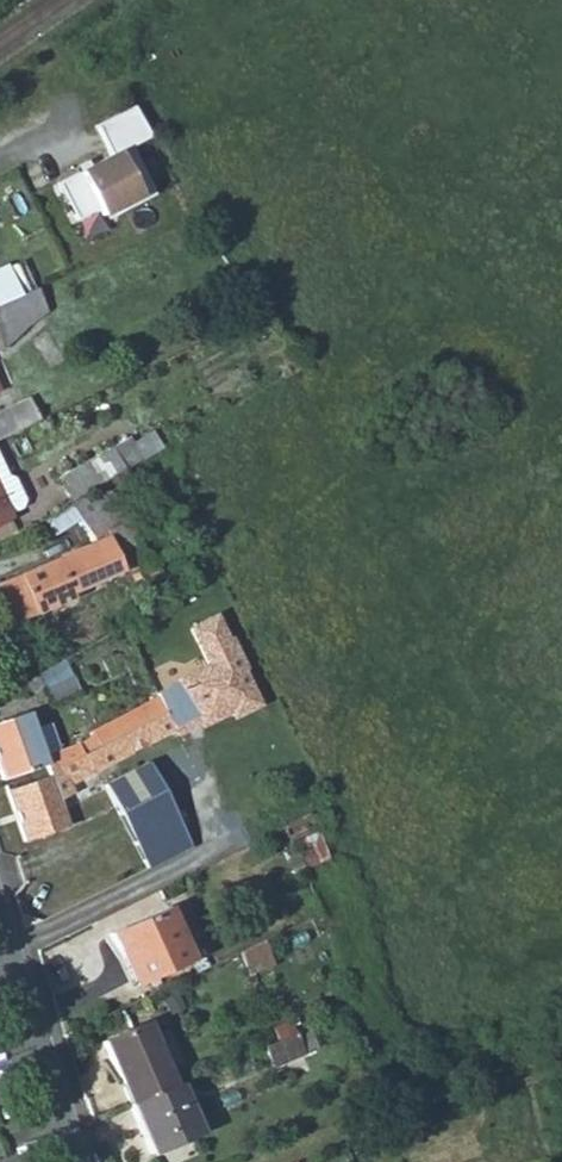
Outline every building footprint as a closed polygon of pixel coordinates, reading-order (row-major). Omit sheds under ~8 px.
[(106,159),(52,187),(71,224),(92,213),(95,220),(146,194),(124,151),(145,140),(138,127),(127,110),(90,129),(106,159)] [(17,293),(5,266),(0,268),(0,300),(17,293)] [(31,320),(45,312),(34,286),(17,293),(0,300),(0,345),(1,348),(28,321),(31,320)] [(12,433),(2,411),(0,412),(0,439),(12,433)] [(55,480),(68,501),(137,462),(124,439),(55,480)] [(70,504),(79,520),(91,541),(0,581),(0,605),(8,624),(69,598),(66,592),(129,566),(134,572),(127,577),(131,583),(138,580),(136,577),(152,569),(105,484),(70,504)] [(70,504),(53,513),(43,519),(52,536),(79,520),(70,504)] [(178,682),(153,694),(155,698),(162,711),(171,728),(195,717),(198,724),(228,710),(231,716),(254,704),(237,670),(241,668),(227,640),(224,642),(212,618),(188,629),(206,666),(177,680),(178,682)] [(76,693),(64,659),(36,676),(45,703),(76,693)] [(46,771),(66,764),(162,711),(155,698),(90,733),(92,738),(59,750),(41,756),(32,727),(27,712),(0,721),(0,778),(44,765),(46,771)] [(66,787),(172,730),(171,728),(162,711),(66,764),(46,771),(46,774),(5,790),(22,842),(65,827),(56,800),(69,795),(66,787)] [(49,722),(32,727),(41,756),(59,750),(49,722)] [(105,783),(147,868),(191,847),(149,761),(105,783)] [(188,959),(164,909),(107,934),(130,985),(188,959)] [(248,977),(271,967),(263,943),(239,954),(248,977)] [(102,1040),(128,1104),(172,1086),(145,1023),(102,1040)] [(269,1069),(299,1056),(293,1035),(260,1049),(269,1069)] [(199,1131),(179,1083),(172,1086),(128,1104),(147,1151),(199,1131)]
